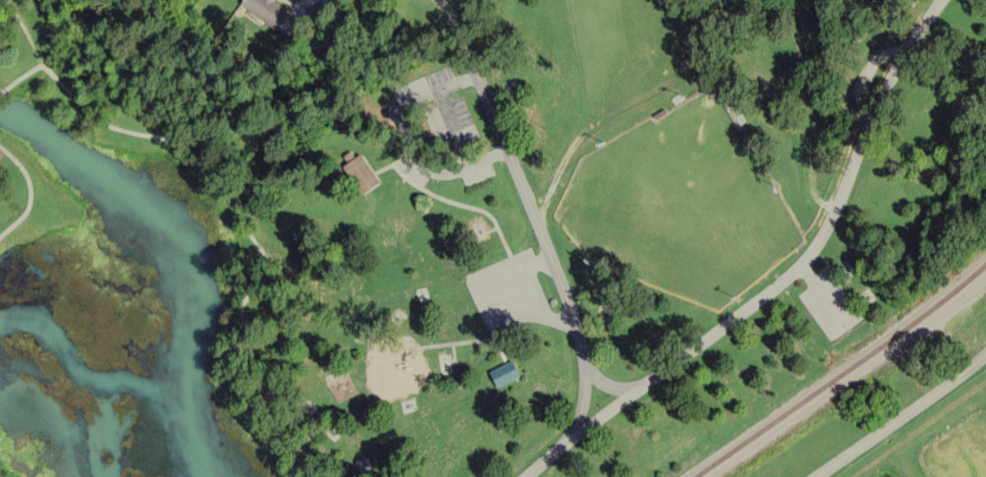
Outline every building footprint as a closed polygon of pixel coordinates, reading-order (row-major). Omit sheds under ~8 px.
[(241,3),(243,0),(281,0),(304,16),(290,37),(241,3)] [(362,148),(381,177),(363,189),(343,161),(362,148)] [(375,186),(357,158),(338,170),(356,198),(375,186)] [(499,384),(490,368),(511,355),(521,372),(499,384)] [(518,382),(511,365),(486,375),(493,392),(518,382)]
